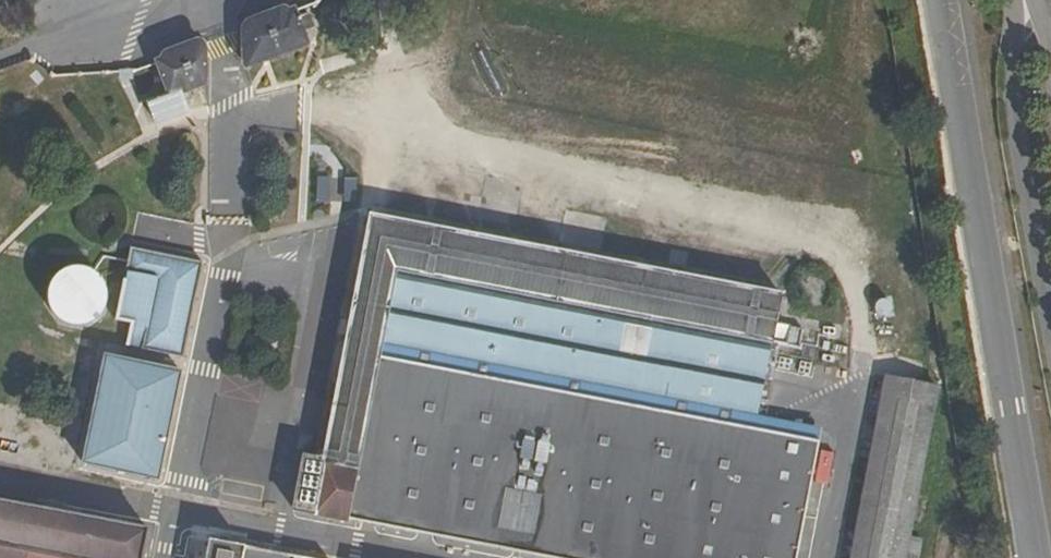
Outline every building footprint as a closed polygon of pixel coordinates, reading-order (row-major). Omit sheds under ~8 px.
[(4,44),(14,35),(10,31),(14,23),(14,14),(11,6),(5,0),(0,0),(0,40),(4,44)] [(297,19),(295,10),(290,11),(282,9),(245,23),(243,29),(244,65),(246,68),(306,46),(302,33),(313,28),(308,14),(297,19)] [(157,62),(157,64),(169,98),(150,106),(156,122),(187,110),(181,94),(206,84),(205,45),(199,41),(164,54),(162,60),(157,62)] [(296,511),(547,557),(797,557),(818,443),(767,433),(755,431),(771,344),(786,345),(788,327),(776,326),(781,297),(371,218),(324,462),(306,459),(296,511)] [(183,357),(201,262),(130,248),(125,279),(3,255),(0,269),(0,404),(27,301),(97,315),(93,339),(183,357)] [(158,478),(180,372),(105,357),(83,464),(158,478)] [(885,379),(852,557),(905,557),(935,388),(885,379)] [(152,534),(0,504),(0,557),(148,557),(152,534)] [(210,545),(208,557),(288,557),(210,545)]
